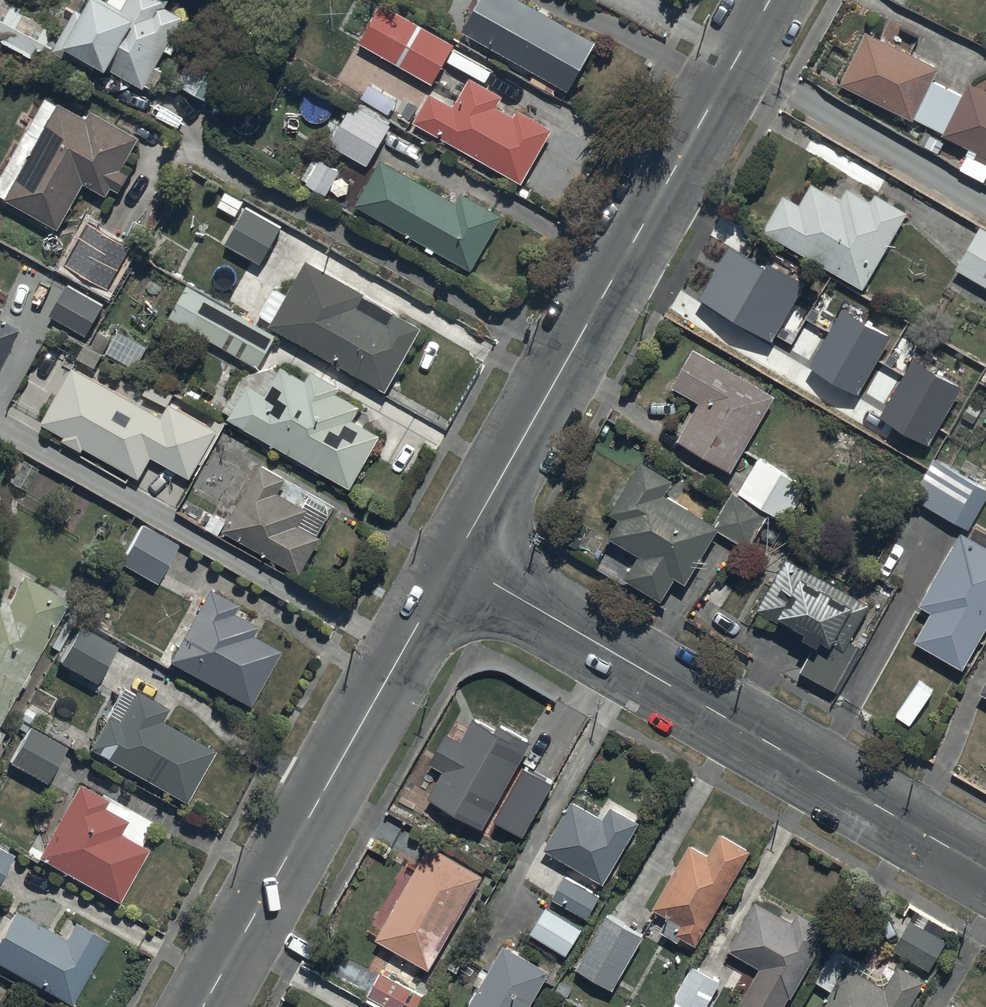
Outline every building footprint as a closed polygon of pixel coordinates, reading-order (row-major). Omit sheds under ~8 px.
[(64,37),(0,1),(0,38),(59,71),(60,69),(85,83),(90,75),(93,77),(98,70),(108,76),(111,70),(154,94),(164,75),(157,71),(166,54),(173,57),(181,43),(173,39),(184,20),(166,10),(170,3),(165,0),(109,0),(107,4),(101,0),(94,0),(85,16),(78,12),(64,37)] [(596,45),(519,0),(475,0),(463,22),(468,25),(463,35),(570,93),(596,45)] [(433,85),(454,46),(381,6),(360,45),(433,85)] [(969,85),(964,96),(934,83),(940,70),(865,35),(841,88),(944,135),(943,138),(971,151),(960,173),(985,184),(985,182),(985,93),(969,85)] [(196,53),(177,84),(218,109),(238,78),(196,53)] [(522,186),(552,131),(518,113),(514,119),(496,110),(502,98),(469,81),(454,109),(431,97),(415,127),(493,169),(488,178),(494,181),(498,174),(522,186)] [(0,183),(0,196),(59,232),(85,187),(107,199),(111,191),(120,196),(131,176),(123,171),(141,140),(92,112),(87,122),(60,106),(59,107),(47,101),(0,183)] [(329,144),(367,168),(391,128),(354,105),(329,144)] [(339,175),(320,162),(306,187),(324,199),(339,175)] [(473,274),(502,217),(463,195),(457,205),(380,162),(354,208),(473,274)] [(909,215),(875,196),(871,203),(849,191),(841,204),(812,187),(800,208),(784,198),(763,234),(864,293),(909,215)] [(281,229),(245,210),(227,246),(263,264),(281,229)] [(134,248),(91,224),(61,276),(102,298),(106,291),(110,293),(134,248)] [(956,271),(985,288),(985,232),(981,229),(956,271)] [(308,264),(288,299),(274,290),(256,321),(271,330),(271,329),(386,394),(421,331),(366,300),(367,297),(308,264)] [(258,369),(275,337),(188,288),(169,320),(258,369)] [(67,292),(54,319),(89,337),(103,310),(67,292)] [(786,316),(747,292),(716,344),(764,373),(814,374),(813,383),(869,384),(871,335),(850,334),(850,318),(786,316)] [(0,324),(0,370),(18,333),(0,324)] [(147,349),(117,333),(106,357),(136,371),(147,349)] [(775,400),(693,353),(672,389),(700,405),(678,444),(733,475),(775,400)] [(306,383),(282,370),(266,397),(248,387),(229,423),(351,490),(380,438),(353,423),(360,409),(337,397),(341,389),(311,373),(306,383)] [(161,419),(74,371),(41,427),(65,440),(63,444),(83,455),(86,451),(143,482),(155,460),(192,480),(218,432),(169,405),(161,419)] [(880,443),(900,407),(857,386),(839,422),(880,443)] [(806,491),(758,461),(738,495),(787,523),(806,491)] [(985,502),(985,489),(934,461),(912,501),(970,532),(985,502)] [(673,484),(641,466),(610,517),(620,523),(609,542),(639,559),(626,583),(663,604),(677,581),(689,588),(720,535),(748,551),(769,515),(732,494),(715,526),(666,497),(673,484)] [(308,499),(302,509),(279,495),(287,481),(261,468),(224,535),(301,577),(321,540),(320,539),(331,518),(328,511),(308,499)] [(921,608),(932,614),(914,645),(964,674),(985,637),(985,533),(978,528),(972,538),(963,533),(921,608)] [(157,587),(178,548),(141,529),(120,568),(157,587)] [(871,607),(785,560),(757,613),(806,639),(804,643),(814,649),(800,675),(837,695),(862,651),(850,645),(871,607)] [(22,581),(8,608),(0,604),(0,725),(18,689),(24,692),(30,680),(27,678),(66,602),(22,581)] [(248,711),(278,654),(252,640),(257,631),(233,618),(238,609),(207,592),(167,668),(248,711)] [(96,687),(116,650),(82,634),(63,669),(96,687)] [(161,725),(168,711),(121,688),(87,755),(186,806),(214,752),(161,725)] [(485,834),(532,745),(498,727),(496,732),(473,721),(461,743),(447,736),(431,767),(444,773),(427,804),(485,834)] [(11,766),(46,786),(65,751),(31,732),(11,766)] [(527,768),(496,822),(525,838),(556,784),(527,768)] [(129,814),(78,789),(39,863),(118,906),(146,854),(119,839),(126,826),(123,824),(129,814)] [(604,822),(572,804),(545,851),(604,886),(639,825),(611,809),(604,822)] [(752,854),(721,836),(708,858),(690,848),(653,911),(680,927),(675,936),(697,948),(752,854)] [(376,941),(430,971),(484,879),(430,848),(414,876),(410,873),(397,896),(400,898),(376,941)] [(13,858),(0,851),(0,881),(13,858)] [(600,899),(564,879),(552,901),(588,921),(600,899)] [(799,914),(793,925),(764,909),(765,906),(754,900),(729,945),(732,947),(729,953),(764,972),(744,1006),(788,1006),(830,932),(799,914)] [(583,931),(546,909),(531,935),(568,958),(583,931)] [(15,914),(0,940),(0,971),(62,1006),(71,1006),(107,946),(74,926),(64,942),(15,914)] [(645,939),(605,917),(576,971),(614,993),(645,939)] [(947,944),(910,922),(894,952),(930,973),(947,944)] [(504,949),(471,1006),(533,1006),(551,976),(504,949)] [(693,968),(671,1006),(711,1006),(723,984),(693,968)] [(897,968),(884,991),(846,969),(824,1006),(911,1006),(925,984),(897,968)] [(426,999),(380,974),(366,998),(382,1006),(421,1006),(426,999)]
